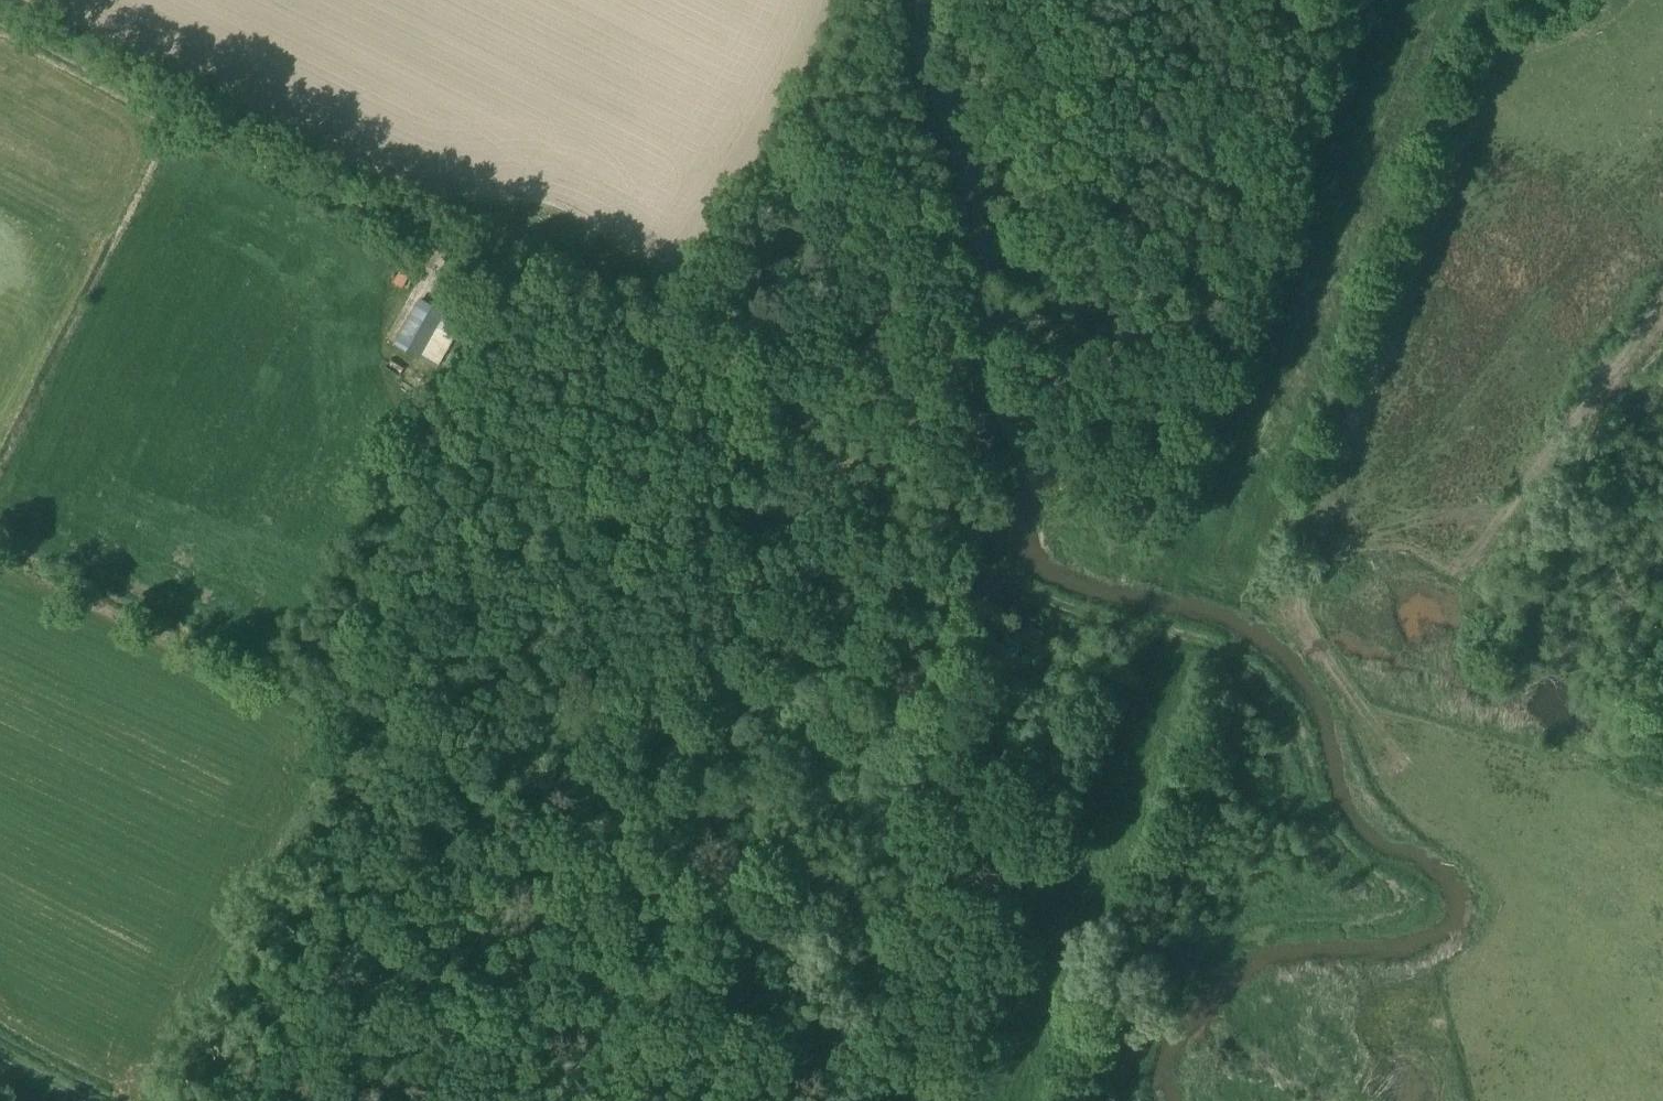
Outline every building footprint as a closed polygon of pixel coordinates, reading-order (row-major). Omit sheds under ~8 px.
[(397,344),(419,357),(444,313),(421,301),(397,344)]
